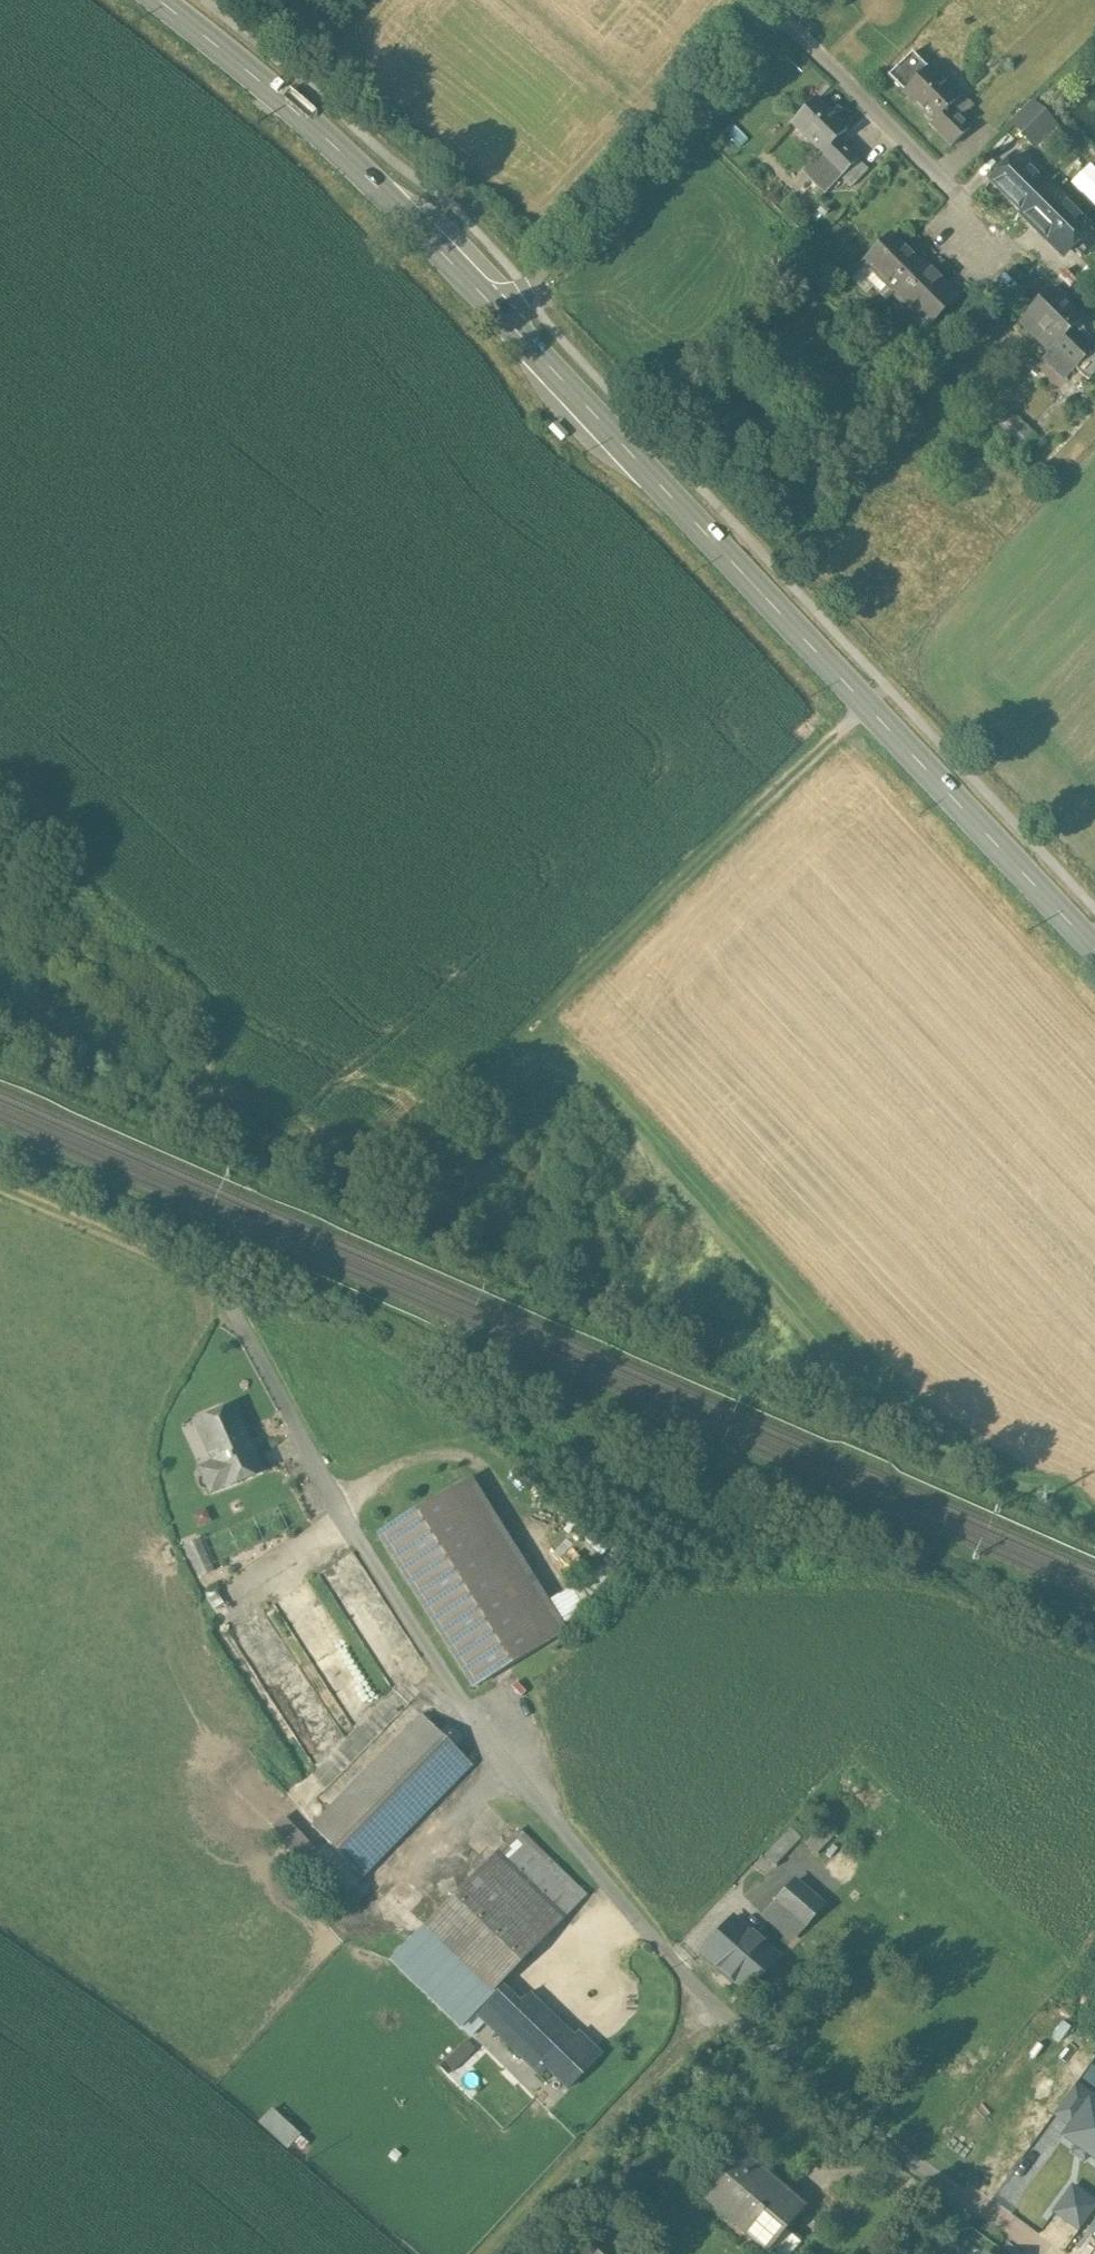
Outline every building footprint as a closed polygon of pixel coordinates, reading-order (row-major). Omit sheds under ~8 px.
[(930,70),(912,53),(888,76),(933,122),(931,124),(952,146),(970,128),(951,108),(959,99),(930,69),(930,70)] [(818,100),(794,124),(824,155),(839,139),(847,130),(818,100)] [(1033,104),(1014,122),(1036,145),(1054,126),(1033,104)] [(859,160),(839,139),(824,155),(822,157),(841,177),(859,160)] [(820,156),(803,173),(825,196),(842,178),(841,177),(822,157),(820,156)] [(1017,157),(992,181),(1021,211),(1037,196),(1047,187),(1017,157)] [(859,160),(841,177),(842,178),(855,191),(872,172),(859,160)] [(1021,211),(1019,213),(1040,234),(1058,217),(1037,196),(1021,211)] [(923,267),(892,236),(866,261),(895,291),(893,293),(913,314),(939,288),(920,269),(923,267)] [(939,288),(913,314),(928,328),(958,298),(943,283),(939,288)] [(1051,289),(1018,322),(1049,353),(1054,348),(1075,369),(1093,350),(1078,335),(1073,339),(1067,334),(1082,320),(1051,289)] [(1093,350),(1075,369),(1088,382),(1094,375),(1094,352),(1093,350)] [(1013,413),(993,432),(1020,459),(1040,439),(1013,413)] [(262,1472),(233,1407),(198,1423),(216,1463),(201,1470),(212,1494),(227,1487),(227,1488),(262,1472)] [(471,1478),(379,1535),(474,1688),(567,1631),(471,1478)] [(201,1542),(185,1550),(196,1573),(212,1566),(201,1542)] [(421,1715),(313,1827),(365,1877),(472,1765),(421,1715)] [(285,1814),(271,1824),(296,1857),(310,1847),(285,1814)] [(826,1827),(807,1844),(817,1855),(836,1837),(826,1827)] [(585,1895),(519,1830),(497,1853),(563,1918),(585,1895)] [(790,1830),(766,1858),(779,1869),(803,1841),(790,1830)] [(497,1853),(425,1926),(426,1926),(427,1925),(442,1940),(492,1989),(491,1990),(491,1991),(494,1988),(500,1982),(563,1918),(497,1853)] [(794,1882),(765,1916),(793,1940),(822,1906),(794,1882)] [(734,1919),(704,1952),(747,1991),(777,1958),(734,1919)] [(492,1989),(442,1940),(409,1975),(460,2025),(475,2010),(495,1989),(494,1988),(491,1991),(491,1990),(492,1989)] [(584,2049),(528,1995),(521,2003),(500,1982),(494,1988),(495,1989),(475,2010),(520,2053),(527,2046),(569,2086),(599,2054),(588,2044),(584,2049)] [(1044,2095),(1059,2074),(1039,2060),(1024,2081),(1044,2095)] [(1056,2120),(1073,2132),(1062,2146),(1094,2169),(1094,2112),(1089,2107),(1092,2102),(1076,2091),(1056,2120)] [(257,2119),(287,2146),(300,2131),(271,2105),(257,2119)] [(744,2155),(707,2198),(771,2253),(791,2253),(802,2241),(786,2227),(804,2206),(803,2205),(799,2209),(757,2173),(760,2169),(744,2155)] [(1055,2216),(1079,2232),(1094,2209),(1094,2206),(1073,2191),(1055,2216)] [(574,2253),(602,2253),(587,2240),(574,2253)]
